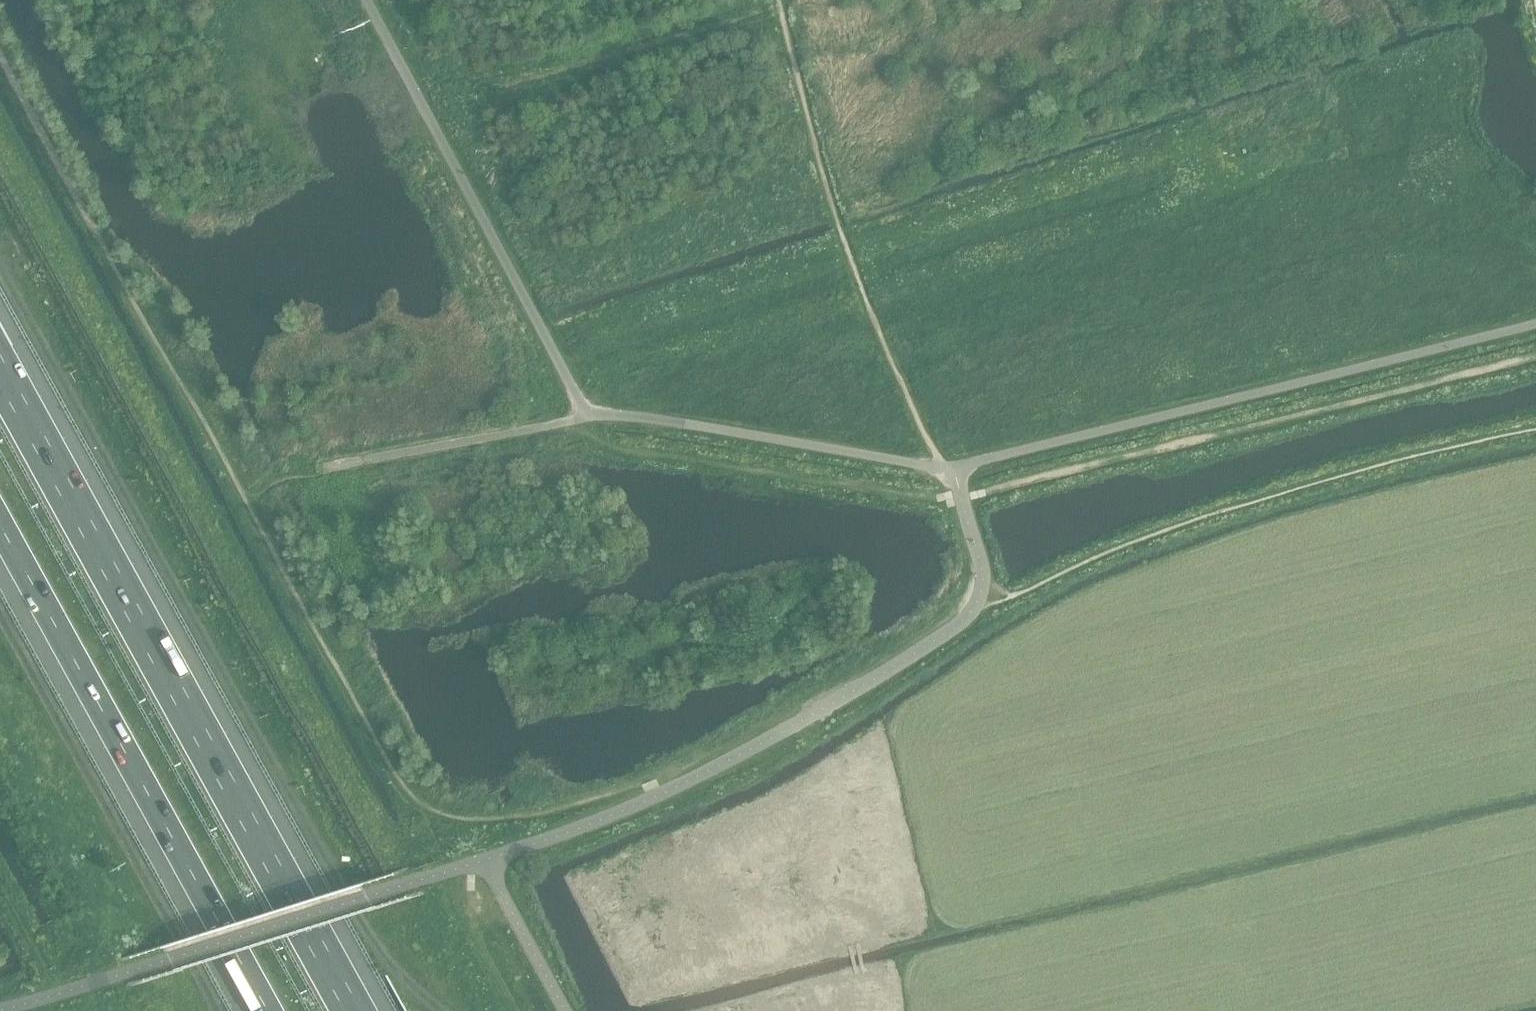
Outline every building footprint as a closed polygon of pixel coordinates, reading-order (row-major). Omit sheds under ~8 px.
[(386,975),(385,976),(404,1010),(406,1010),(386,975)]
